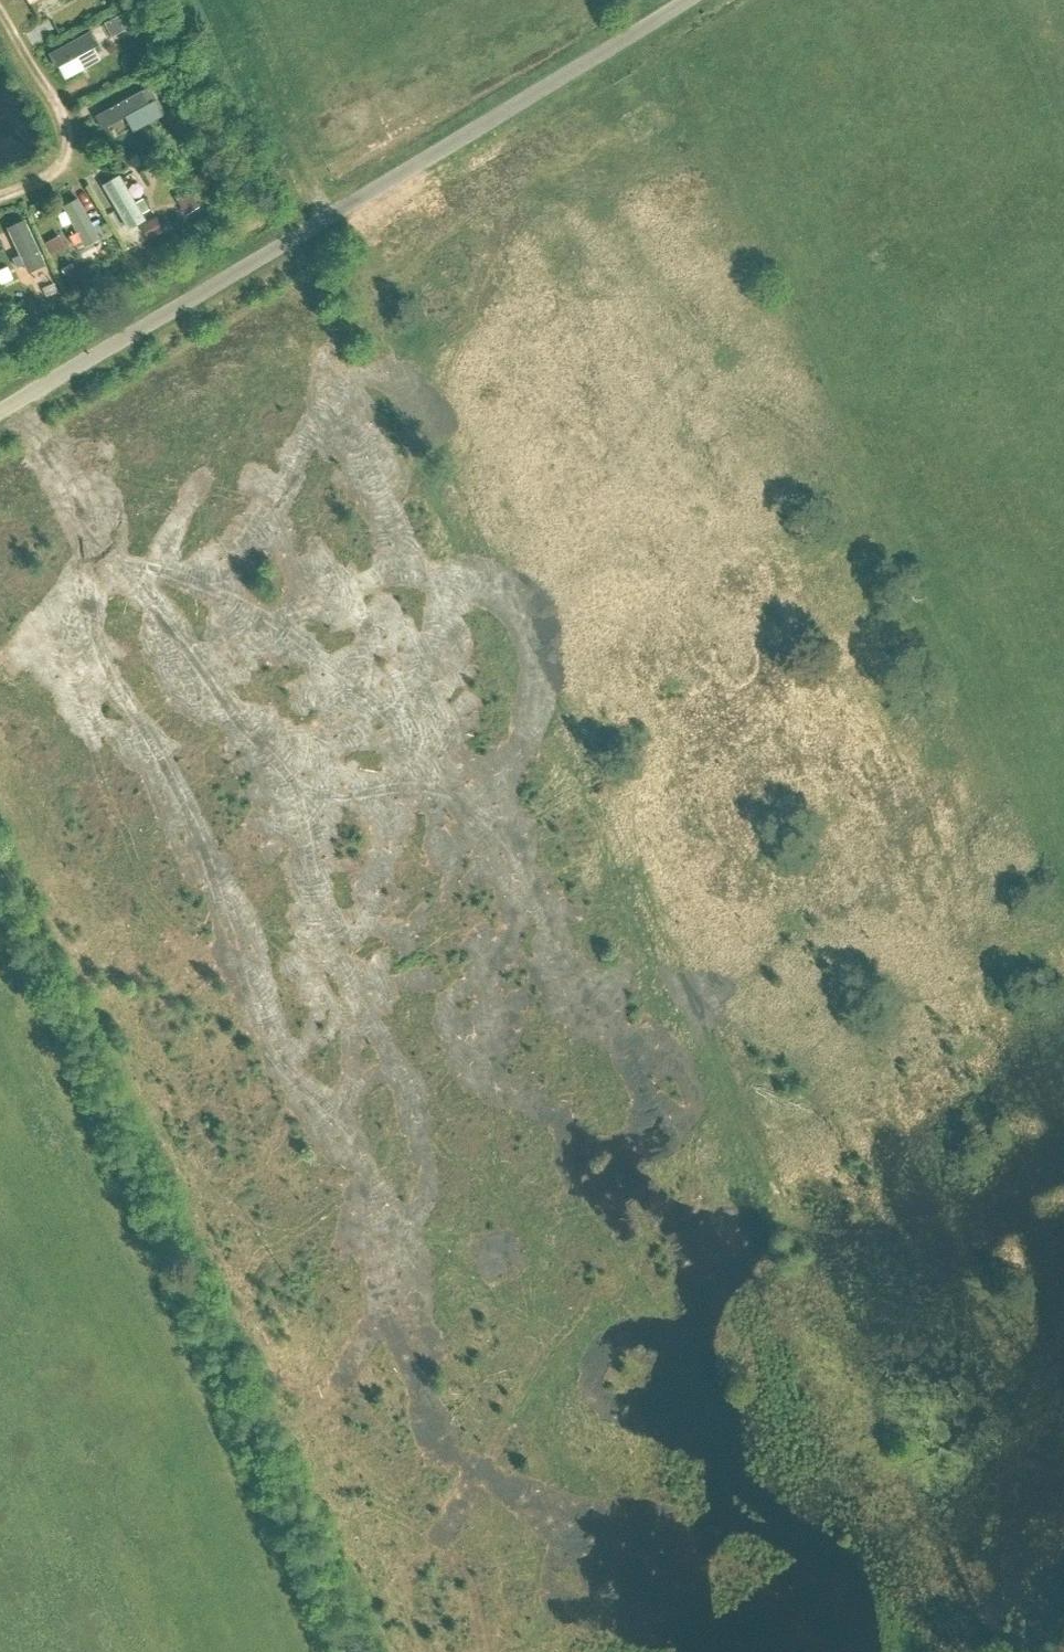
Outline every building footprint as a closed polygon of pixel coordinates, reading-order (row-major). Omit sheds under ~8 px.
[(111,36),(122,30),(115,18),(105,24),(111,36)] [(64,75),(77,69),(71,55),(58,61),(64,75)] [(143,216),(156,206),(125,166),(113,176),(143,216)] [(211,182),(198,173),(191,182),(204,191),(211,182)] [(140,226),(148,239),(164,229),(156,216),(140,226)] [(71,262),(62,267),(68,279),(77,274),(71,262)]
